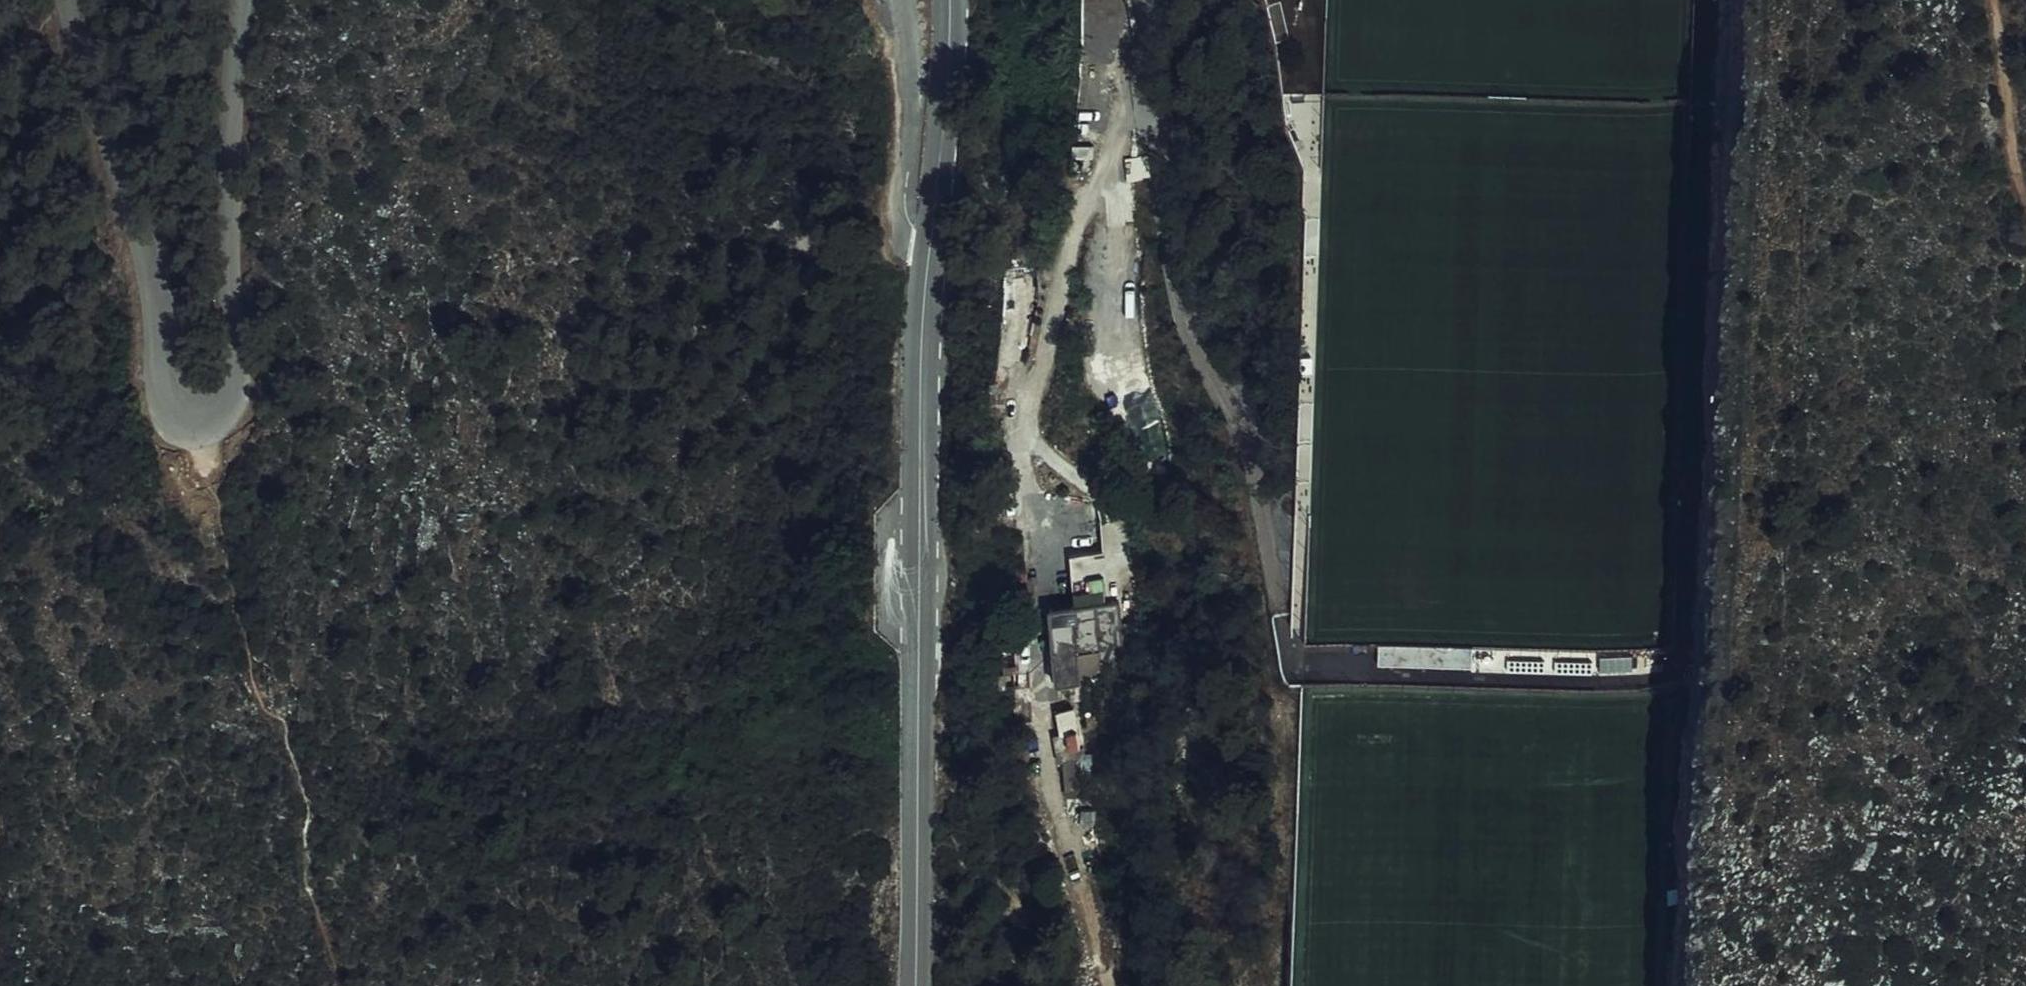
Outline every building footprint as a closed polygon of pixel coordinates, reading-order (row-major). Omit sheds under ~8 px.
[(1102,647),(1103,663),(1124,644),(1120,597),(1049,603),(1056,684),(1082,682),(1080,649),(1102,647)] [(1060,780),(1085,776),(1078,738),(1061,741),(1065,763),(1056,764),(1060,780)]
